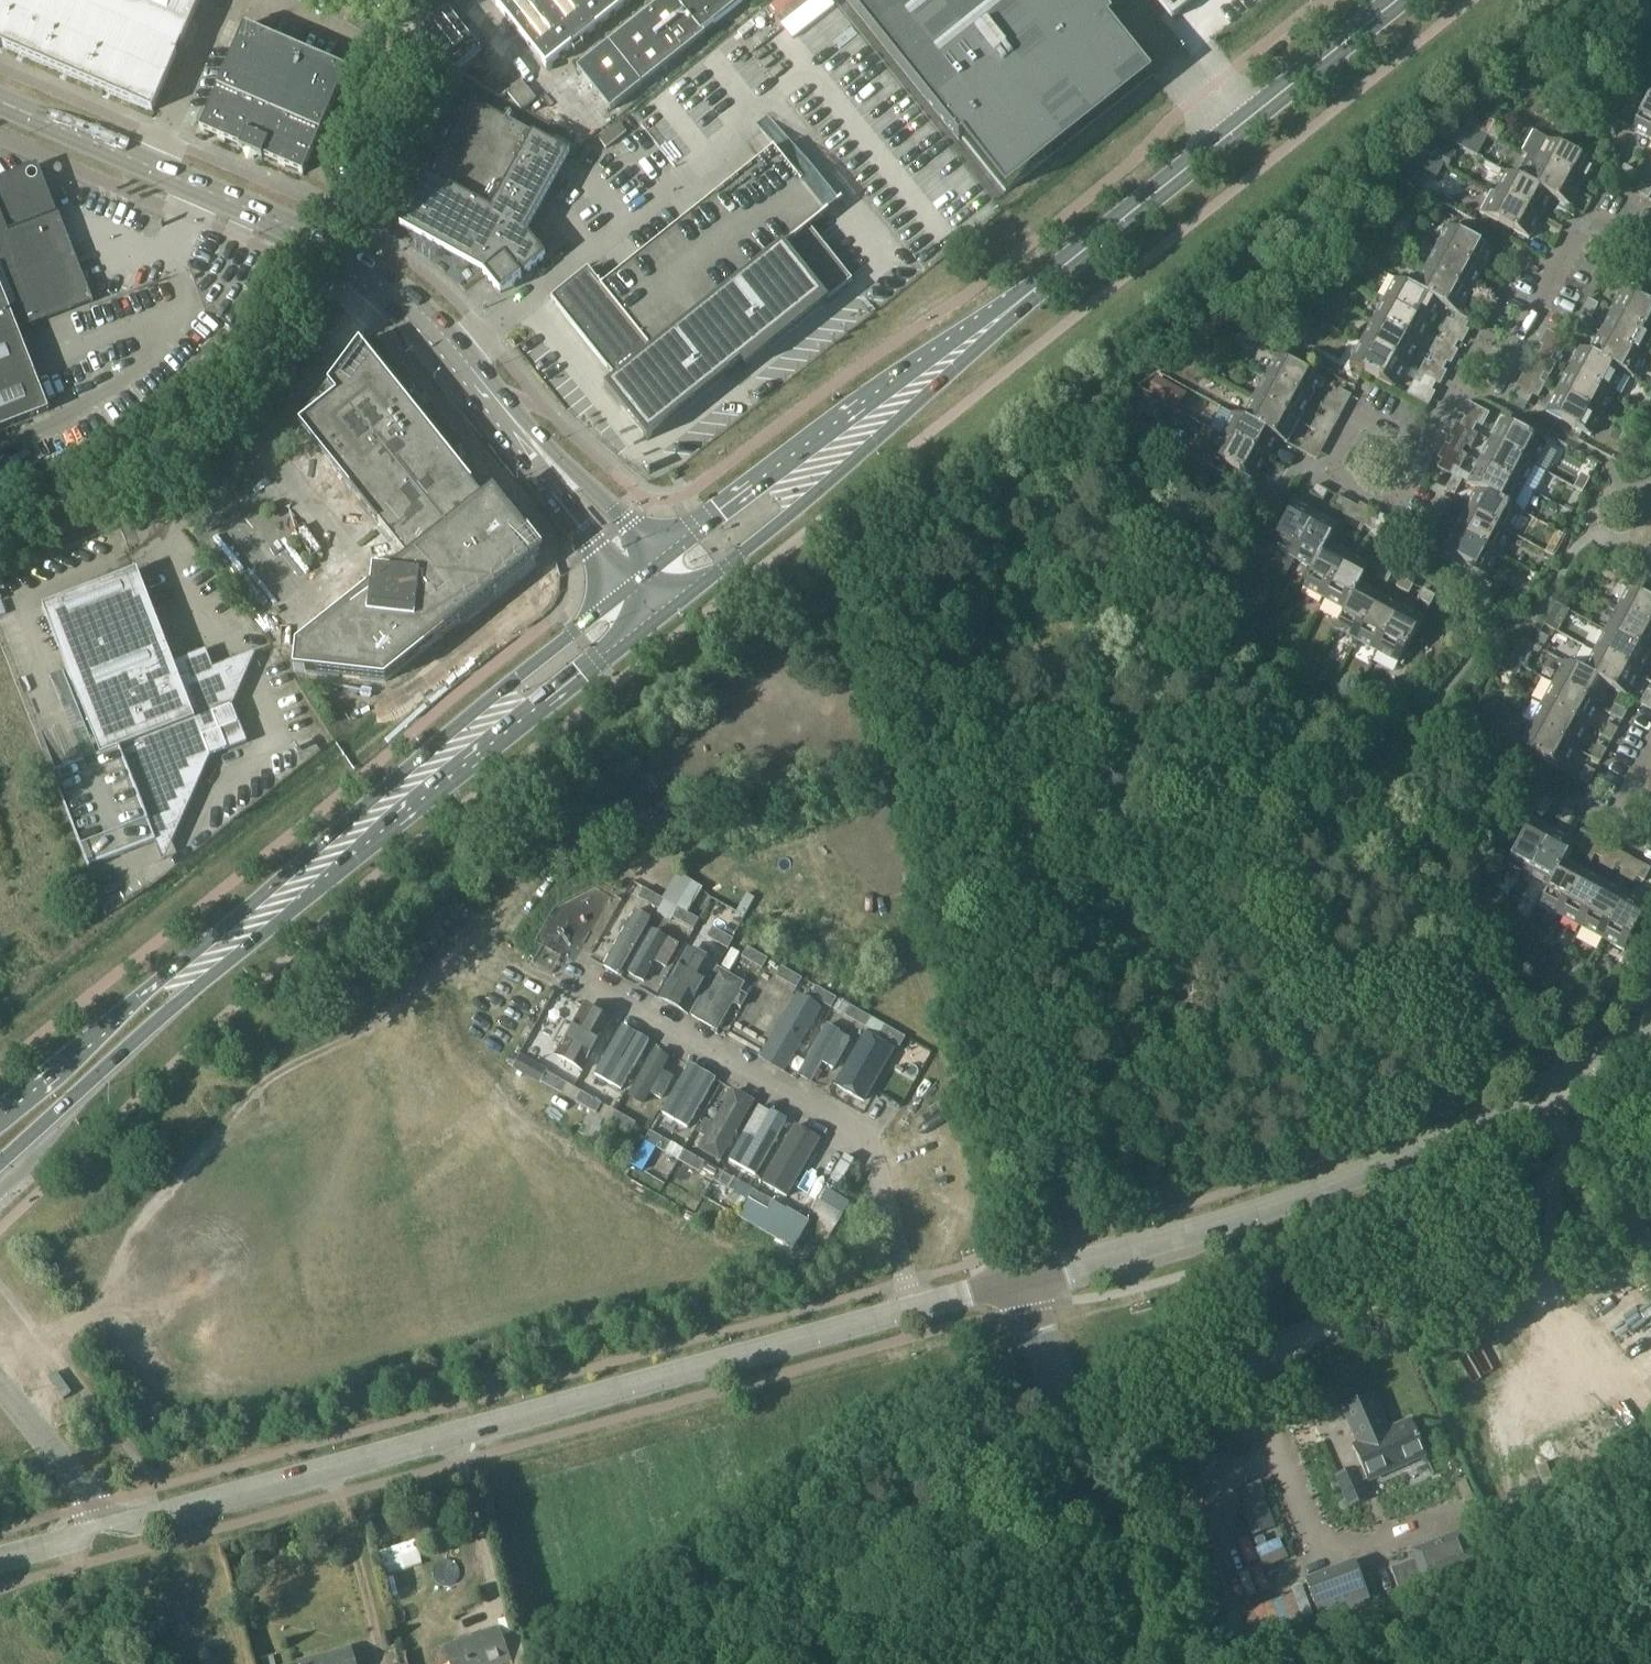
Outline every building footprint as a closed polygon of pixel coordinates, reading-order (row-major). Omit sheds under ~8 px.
[(1,46),(153,112),(177,55),(177,54),(181,44),(182,44),(201,0),(0,0),(0,47),(1,46)] [(546,68),(631,0),(492,0),(546,68)] [(577,69),(610,111),(705,35),(703,33),(744,0),(664,0),(577,69)] [(1098,0),(847,0),(959,140),(962,137),(1006,193),(1153,76),(1125,42),(1108,21),(1112,17),(1098,0)] [(1172,19),(1180,13),(1181,13),(1197,0),(1157,0),(1172,19)] [(423,29),(414,45),(456,70),(456,71),(482,51),(481,50),(448,9),(423,29)] [(255,156),(258,157),(262,159),(263,157),(303,174),(348,71),(245,26),(200,129),(240,147),(239,149),(246,152),(244,155),(254,159),(255,156)] [(522,82),(508,93),(522,110),(536,99),(522,82)] [(1551,90),(1548,95),(1550,100),(1558,105),(1563,103),(1566,98),(1564,93),(1556,88),(1551,90)] [(1632,129),(1650,139),(1650,94),(1636,121),(1632,129)] [(500,294),(528,272),(546,258),(527,233),(570,154),(533,134),(470,100),(428,176),(400,227),(483,273),(500,294)] [(1496,125),(1491,136),(1500,141),(1506,131),(1496,125)] [(1534,132),(1522,153),(1528,156),(1537,161),(1581,185),(1592,164),(1593,164),(1548,140),(1534,132)] [(1442,145),(1435,159),(1448,166),(1455,152),(1442,145)] [(1581,145),(1576,153),(1586,158),(1590,150),(1581,145)] [(588,269),(551,299),(607,370),(608,369),(616,379),(604,388),(647,441),(730,375),(728,373),(741,363),(746,369),(829,303),(827,301),(852,281),(810,228),(829,213),(828,212),(825,214),(774,149),(602,287),(588,269)] [(1528,156),(1517,177),(1526,182),(1552,197),(1551,198),(1569,207),(1581,185),(1537,161),(1528,156)] [(1624,165),(1619,174),(1632,181),(1637,172),(1624,165)] [(1401,179),(1400,181),(1416,190),(1422,178),(1423,177),(1411,170),(1401,179)] [(1508,172),(1496,193),(1541,217),(1551,198),(1552,197),(1526,182),(1517,177),(1508,172)] [(49,411),(18,330),(89,302),(67,247),(73,244),(73,243),(70,235),(64,238),(45,191),(14,177),(0,182),(0,430),(49,411)] [(1636,193),(1649,199),(1650,196),(1650,188),(1641,183),(1636,193)] [(1491,192),(1480,214),(1484,216),(1480,224),(1493,231),(1497,223),(1529,239),(1541,217),(1496,193),(1495,194),(1491,192)] [(1405,213),(1397,227),(1406,232),(1413,218),(1405,213)] [(1449,226),(1437,248),(1481,272),(1493,250),(1449,226)] [(1397,227),(1392,238),(1400,242),(1406,232),(1397,227)] [(1364,246),(1358,257),(1367,262),(1373,250),(1364,246)] [(1437,248),(1425,269),(1470,293),(1481,272),(1437,248)] [(1606,268),(1599,281),(1608,286),(1615,273),(1606,268)] [(1415,289),(1414,290),(1440,304),(1440,305),(1457,314),(1458,315),(1470,293),(1425,269),(1415,289)] [(1396,279),(1384,300),(1429,325),(1440,305),(1440,304),(1414,290),(1415,289),(1396,279)] [(1612,311),(1650,332),(1650,293),(1635,284),(1629,294),(1623,291),(1612,311)] [(1341,290),(1337,298),(1344,302),(1348,294),(1341,290)] [(1589,299),(1582,312),(1591,317),(1598,305),(1589,299)] [(1384,300),(1373,322),(1418,346),(1429,325),(1384,300)] [(1601,332),(1645,356),(1650,346),(1650,332),(1612,311),(1601,332)] [(1304,312),(1293,332),(1304,337),(1314,318),(1304,312)] [(1453,322),(1466,329),(1470,321),(1458,315),(1457,314),(1453,322)] [(1578,321),(1573,330),(1585,336),(1590,327),(1578,321)] [(1373,322),(1361,342),(1407,367),(1418,346),(1373,322)] [(312,348),(319,338),(312,332),(304,341),(312,348)] [(1590,353),(1590,354),(1625,372),(1624,374),(1633,379),(1645,356),(1601,332),(1590,353)] [(1442,342),(1442,343),(1454,349),(1455,349),(1459,342),(1459,341),(1446,335),(1442,342)] [(1361,342),(1350,364),(1395,389),(1407,367),(1361,342)] [(297,647),(294,672),(385,682),(458,624),(460,626),(537,566),(535,563),(484,499),(360,344),(329,385),(337,396),(300,425),(378,522),(370,589),(297,647)] [(1539,353),(1538,353),(1551,360),(1555,352),(1556,352),(1543,345),(1539,353)] [(1580,348),(1569,369),(1613,393),(1624,374),(1625,372),(1590,354),(1590,353),(1580,348)] [(1277,356),(1266,377),(1310,401),(1321,380),(1277,356)] [(1431,364),(1443,371),(1443,370),(1448,363),(1448,362),(1435,356),(1431,364)] [(1527,374),(1527,375),(1540,381),(1544,374),(1544,373),(1531,367),(1527,374)] [(1569,369),(1558,390),(1602,414),(1613,393),(1569,369)] [(1266,377),(1254,399),(1299,422),(1310,401),(1266,377)] [(1420,385),(1419,386),(1432,392),(1436,384),(1424,377),(1424,378),(1420,385)] [(1158,378),(1150,394),(1169,404),(1177,389),(1158,378)] [(1520,388),(1515,397),(1528,404),(1533,395),(1520,388)] [(1335,397),(1347,404),(1351,396),(1339,389),(1335,397)] [(1558,390),(1546,413),(1590,436),(1602,414),(1558,390)] [(1145,395),(1137,410),(1154,419),(1162,417),(1167,407),(1145,395)] [(1243,419),(1242,420),(1278,439),(1277,440),(1287,445),(1299,422),(1254,399),(1243,419)] [(1323,418),(1323,419),(1335,426),(1340,417),(1328,411),(1327,411),(1323,418)] [(1234,414),(1222,435),(1267,459),(1277,440),(1278,439),(1242,420),(1243,419),(1234,414)] [(1460,426),(1473,433),(1477,425),(1465,418),(1464,418),(1460,426)] [(1502,420),(1490,442),(1534,466),(1546,444),(1531,436),(1534,429),(1521,421),(1517,429),(1502,420)] [(1312,440),(1324,447),(1328,439),(1316,432),(1312,440)] [(1210,457),(1208,462),(1225,471),(1227,466),(1255,481),(1267,459),(1222,435),(1210,457)] [(1449,447),(1461,454),(1461,453),(1465,446),(1466,445),(1453,439),(1449,447)] [(1490,442),(1479,463),(1523,487),(1536,493),(1547,472),(1534,466),(1490,442)] [(1441,461),(1437,469),(1450,476),(1454,468),(1441,461)] [(1479,463),(1467,485),(1477,490),(1477,489),(1512,507),(1523,487),(1479,463)] [(1453,477),(1446,490),(1455,495),(1462,482),(1453,477)] [(1582,480),(1577,489),(1583,492),(1584,490),(1588,483),(1582,480)] [(1316,485),(1310,495),(1323,502),(1328,492),(1329,491),(1316,484),(1316,485)] [(1477,490),(1466,510),(1510,534),(1521,512),(1512,507),(1477,489),(1477,490)] [(1338,497),(1332,507),(1345,513),(1350,503),(1338,497)] [(1440,500),(1435,510),(1444,515),(1451,503),(1441,497),(1440,500)] [(1268,529),(1257,550),(1267,555),(1271,547),(1292,558),(1316,513),(1295,502),(1278,535),(1268,529)] [(1345,513),(1343,516),(1351,520),(1351,521),(1358,508),(1358,507),(1350,503),(1345,513)] [(1466,510),(1455,530),(1499,554),(1510,534),(1466,510)] [(1316,513),(1292,558),(1313,569),(1314,570),(1328,544),(1329,544),(1339,525),(1316,513)] [(1370,514),(1363,527),(1364,527),(1371,531),(1371,532),(1378,518),(1371,514),(1370,514)] [(1427,525),(1424,531),(1433,536),(1440,523),(1430,519),(1427,525)] [(1455,530),(1443,553),(1487,577),(1499,554),(1455,530)] [(1313,569),(1303,588),(1324,600),(1348,555),(1329,544),(1328,544),(1314,570),(1313,569)] [(1348,555),(1324,600),(1344,611),(1346,611),(1359,585),(1360,585),(1370,567),(1348,555)] [(1381,567),(1375,576),(1388,583),(1393,573),(1381,567)] [(137,570),(43,607),(72,682),(101,757),(99,757),(87,762),(85,763),(52,775),(89,868),(138,849),(156,843),(157,842),(176,835),(210,757),(247,743),(232,706),(244,679),(237,661),(236,660),(213,669),(212,666),(206,653),(191,659),(191,658),(182,661),(182,659),(173,663),(172,660),(137,570)] [(1402,578),(1396,587),(1408,594),(1414,584),(1402,578)] [(1344,611),(1334,629),(1357,641),(1380,596),(1360,585),(1359,585),(1346,611),(1344,611)] [(1617,610),(1650,628),(1650,601),(1629,589),(1617,610)] [(1423,590),(1418,599),(1430,606),(1436,596),(1423,590)] [(1380,596),(1357,641),(1378,652),(1401,608),(1380,596)] [(1401,608),(1378,652),(1399,664),(1423,619),(1401,608)] [(1606,630),(1650,654),(1650,653),(1650,628),(1617,610),(1606,630)] [(1548,617),(1544,625),(1558,633),(1562,625),(1548,617)] [(1606,630),(1595,651),(1639,675),(1650,654),(1606,630)] [(1516,649),(1510,660),(1513,662),(1524,668),(1530,657),(1524,654),(1517,650),(1516,649)] [(1583,672),(1609,686),(1608,687),(1627,697),(1639,675),(1595,651),(1583,672)] [(1504,657),(1498,668),(1507,672),(1513,662),(1510,660),(1504,657)] [(1565,662),(1554,683),(1598,707),(1608,687),(1609,686),(1583,672),(1565,662)] [(1554,683),(1543,703),(1587,727),(1598,707),(1554,683)] [(1543,703),(1531,724),(1575,748),(1587,727),(1543,703)] [(1615,704),(1610,714),(1623,721),(1628,711),(1615,704)] [(1531,724),(1519,746),(1564,770),(1575,748),(1531,724)] [(1608,724),(1602,736),(1611,741),(1618,729),(1608,724)] [(1597,745),(1591,757),(1600,762),(1606,750),(1597,745)] [(1585,767),(1579,779),(1588,784),(1595,772),(1585,767)] [(1544,796),(1537,808),(1547,813),(1553,801),(1544,796)] [(1565,808),(1559,820),(1568,825),(1574,813),(1565,808)] [(1532,819),(1508,863),(1529,875),(1553,830),(1532,819)] [(1553,830),(1529,875),(1549,886),(1550,886),(1564,861),(1574,842),(1553,830)] [(1580,831),(1574,842),(1582,846),(1588,835),(1581,831),(1580,831)] [(1600,842),(1594,854),(1595,854),(1602,858),(1608,846),(1600,842)] [(1622,854),(1615,865),(1616,865),(1623,869),(1629,858),(1622,854)] [(1549,886),(1539,904),(1562,916),(1585,872),(1564,861),(1550,886),(1549,886)] [(1642,865),(1636,877),(1644,881),(1650,869),(1642,865)] [(1585,872),(1562,916),(1582,927),(1605,884),(1585,872)] [(621,976),(659,910),(638,899),(644,889),(622,877),(579,952),(621,976)] [(1605,884),(1582,927),(1603,939),(1627,895),(1605,884)] [(638,899),(659,910),(664,900),(644,889),(638,899)] [(1627,895),(1603,939),(1624,950),(1648,907),(1627,895)] [(659,910),(621,976),(655,996),(693,930),(673,918),(678,908),(664,900),(659,910)] [(673,918),(693,930),(699,920),(678,908),(673,918)] [(713,928),(699,920),(693,930),(655,996),(690,1015),(728,949),(707,938),(713,928)] [(1640,924),(1635,933),(1641,937),(1646,927),(1640,924)] [(707,938),(728,949),(733,939),(713,928),(707,938)] [(747,947),(733,939),(728,949),(690,1015),(725,1036),(768,960),(768,959),(762,969),(741,957),(747,947)] [(747,947),(741,957),(762,969),(768,959),(747,947)] [(776,977),(781,968),(768,960),(725,1036),(759,1055),(796,989),(776,977)] [(796,989),(802,979),(781,967),(781,968),(776,977),(796,989)] [(796,989),(759,1055),(793,1074),(831,1008),(810,997),(816,987),(812,984),(806,994),(796,989)] [(810,997),(831,1008),(836,998),(816,987),(810,997)] [(581,1092),(619,1026),(556,990),(519,1056),(547,1073),(567,1084),(581,1092)] [(836,998),(831,1008),(793,1074),(828,1094),(865,1028),(845,1016),(850,1007),(849,1006),(843,1015),(832,1008),(837,999),(836,998)] [(865,1028),(871,1018),(850,1006),(850,1007),(845,1016),(865,1028)] [(619,1026),(581,1092),(601,1104),(596,1113),(610,1121),(615,1112),(624,1097),(653,1045),(619,1026)] [(879,1035),(900,1047),(905,1037),(885,1026),(879,1035)] [(865,1028),(828,1094),(863,1114),(901,1048),(900,1047),(879,1035),(865,1028)] [(650,1131),(688,1065),(653,1045),(624,1097),(644,1109),(636,1123),(630,1133),(644,1141),(650,1131)] [(688,1065),(650,1131),(670,1143),(665,1152),(677,1160),(721,1084),(688,1065)] [(567,1084),(547,1073),(541,1082),(562,1094),(567,1084)] [(721,1084),(677,1160),(679,1161),(684,1151),(705,1163),(699,1172),(679,1161),(671,1175),(705,1194),(713,1180),(719,1171),(757,1104),(721,1084)] [(581,1092),(575,1102),(596,1113),(601,1104),(581,1092)] [(713,1180),(705,1194),(740,1214),(747,1200),(752,1191),(745,1187),(750,1178),(758,1182),(791,1124),(757,1104),(719,1171),(739,1182),(734,1192),(713,1180)] [(636,1123),(615,1112),(610,1121),(630,1133),(636,1123)] [(789,1211),(828,1145),(791,1124),(758,1182),(753,1190),(774,1202),(789,1211)] [(670,1143),(650,1131),(644,1141),(665,1153),(665,1152),(670,1143)] [(679,1161),(699,1172),(705,1163),(684,1151),(679,1161)] [(719,1171),(713,1180),(734,1192),(739,1182),(719,1171)] [(747,1200),(768,1211),(774,1202),(753,1190),(752,1191),(747,1200)] [(850,1203),(838,1196),(827,1190),(820,1203),(831,1209),(842,1216),(850,1203)] [(1353,1468),(1337,1475),(1351,1507),(1367,1500),(1359,1483),(1367,1479),(1368,1481),(1426,1455),(1411,1421),(1404,1424),(1403,1421),(1391,1426),(1393,1429),(1385,1432),(1381,1424),(1384,1423),(1371,1395),(1343,1407),(1359,1444),(1353,1446),(1361,1466),(1353,1469),(1353,1468)] [(1264,1499),(1243,1507),(1254,1536),(1275,1528),(1264,1499)] [(1390,1568),(1398,1589),(1472,1561),(1461,1532),(1445,1539),(1412,1551),(1415,1559),(1403,1563),(1390,1568)] [(1357,1565),(1308,1583),(1322,1622),(1371,1603),(1357,1565)] [(518,1634),(502,1640),(498,1630),(443,1651),(448,1663),(503,1663),(511,1661),(511,1663),(525,1663),(526,1663),(518,1634)] [(298,1662),(298,1663),(355,1663),(351,1648),(298,1662)]
